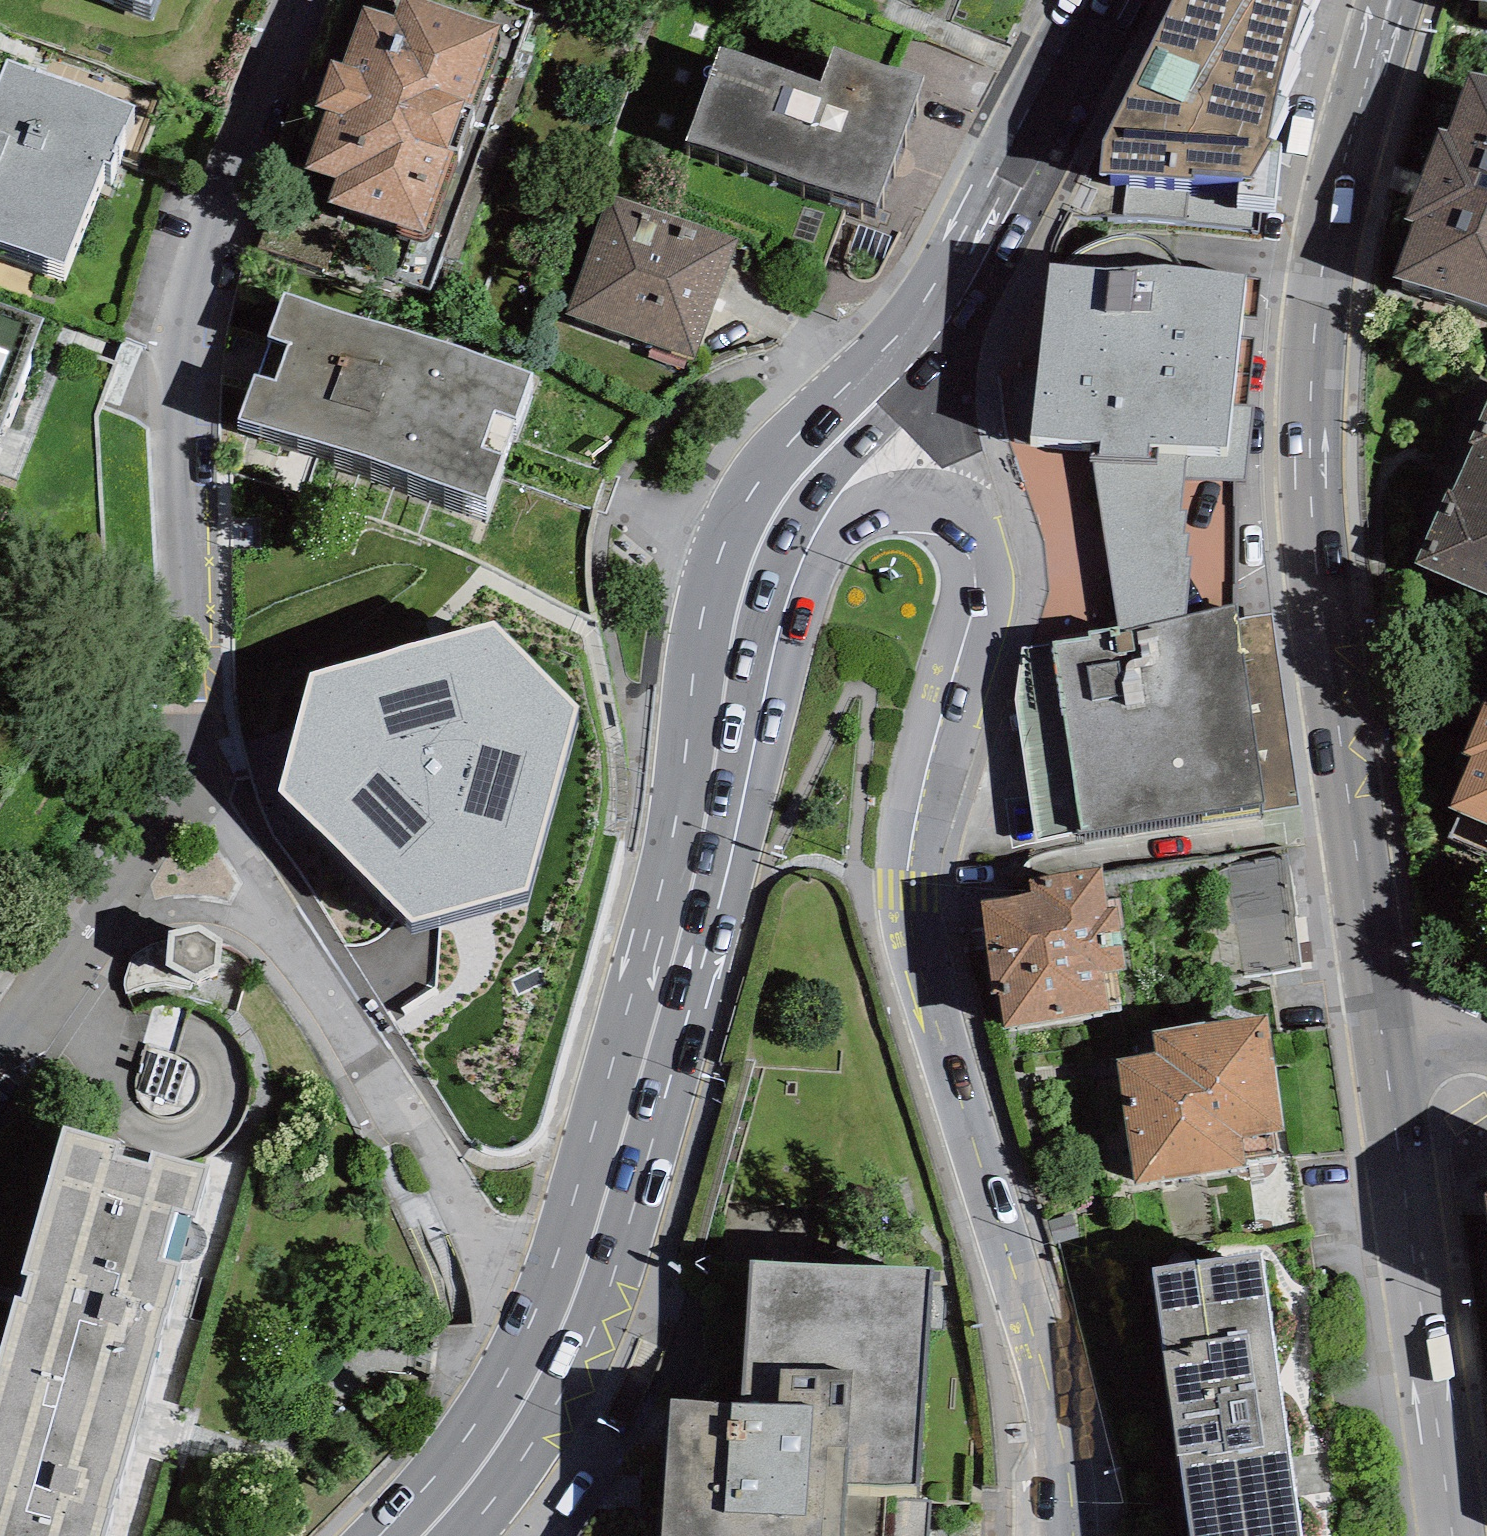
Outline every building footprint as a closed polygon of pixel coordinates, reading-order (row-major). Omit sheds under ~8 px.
[(459,0),(396,0),(393,7),(371,0),(365,0),(347,54),(332,49),(317,95),(326,98),(306,159),(335,168),(327,192),(426,224),(453,143),(459,145),(475,99),(471,98),(498,13),(459,0)] [(1295,7),(1277,0),(1169,0),(1100,137),(1098,163),(1240,166),(1235,185),(1276,186),(1283,123),(1269,124),(1295,7)] [(1468,9),(1486,16),(1486,0),(1472,0),(1468,9)] [(820,70),(720,38),(688,131),(876,190),(926,60),(908,53),(887,53),(836,35),(820,70)] [(7,49),(0,67),(0,232),(65,254),(102,150),(112,154),(133,94),(7,49)] [(1467,84),(1445,144),(1436,141),(1403,233),(1412,237),(1394,287),(1486,321),(1486,91),(1467,84)] [(736,229),(608,186),(567,306),(695,350),(736,229)] [(1103,431),(1100,445),(1149,445),(1149,431),(1187,430),(1227,428),(1246,256),(1105,241),(1073,240),(1052,250),(1032,426),(1103,431)] [(367,312),(284,282),(267,326),(273,326),(259,367),(254,364),(238,409),(313,429),(356,436),(486,481),(502,437),(486,433),(497,395),(518,402),(533,360),(412,316),(367,312)] [(0,294),(0,418),(41,309),(0,294)] [(1423,559),(1486,584),(1486,399),(1423,559)] [(1181,500),(1187,430),(1149,431),(1149,445),(1100,445),(1092,446),(1116,623),(1119,631),(1187,609),(1193,548),(1187,547),(1191,528),(1183,524),(1187,503),(1181,500)] [(431,475),(428,501),(486,507),(488,482),(431,475)] [(1050,641),(1022,645),(1015,696),(1038,837),(1079,824),(1266,789),(1234,594),(1187,609),(1119,631),(1116,623),(1090,625),(1090,633),(1049,634),(1050,641)] [(494,622),(309,673),(276,792),(415,922),(530,892),(578,705),(494,622)] [(1485,682),(1461,744),(1470,747),(1449,799),(1460,803),(1449,831),(1486,846),(1486,683),(1485,682)] [(1101,853),(1030,865),(1032,876),(1023,877),(1007,888),(977,893),(992,986),(999,984),(1004,1019),(1109,995),(1105,962),(1125,956),(1117,892),(1106,894),(1101,853)] [(145,1003),(157,999),(172,999),(184,999),(199,1001),(217,1003),(238,1011),(252,960),(243,953),(231,947),(221,944),(223,938),(196,923),(170,930),(168,940),(158,943),(145,948),(135,953),(129,961),(124,981),(126,992),(134,1009),(145,1003)] [(1265,1004),(1155,1021),(1159,1044),(1116,1051),(1135,1175),(1247,1157),(1242,1126),(1283,1120),(1265,1004)] [(67,1129),(0,1367),(0,1535),(108,1535),(210,1169),(67,1129)] [(1151,1253),(1192,1535),(1306,1535),(1263,1237),(1151,1253)] [(929,1270),(751,1263),(745,1400),(779,1402),(781,1369),(849,1373),(843,1485),(883,1487),(920,1486),(929,1270)] [(667,1396),(660,1535),(881,1535),(883,1487),(843,1485),(849,1373),(781,1369),(779,1402),(745,1400),(667,1396)]
